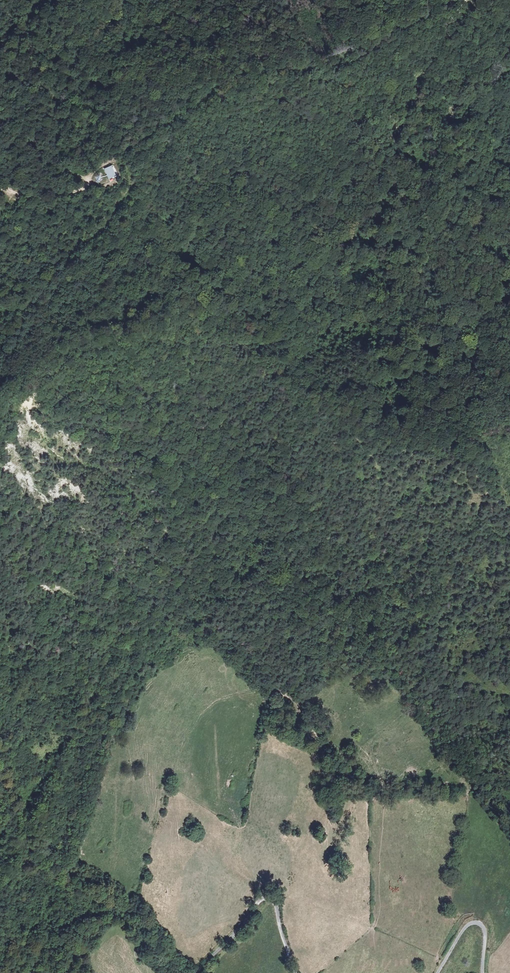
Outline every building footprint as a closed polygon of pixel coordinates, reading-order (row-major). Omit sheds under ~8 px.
[(109,163),(102,167),(106,177),(114,173),(109,163)]
